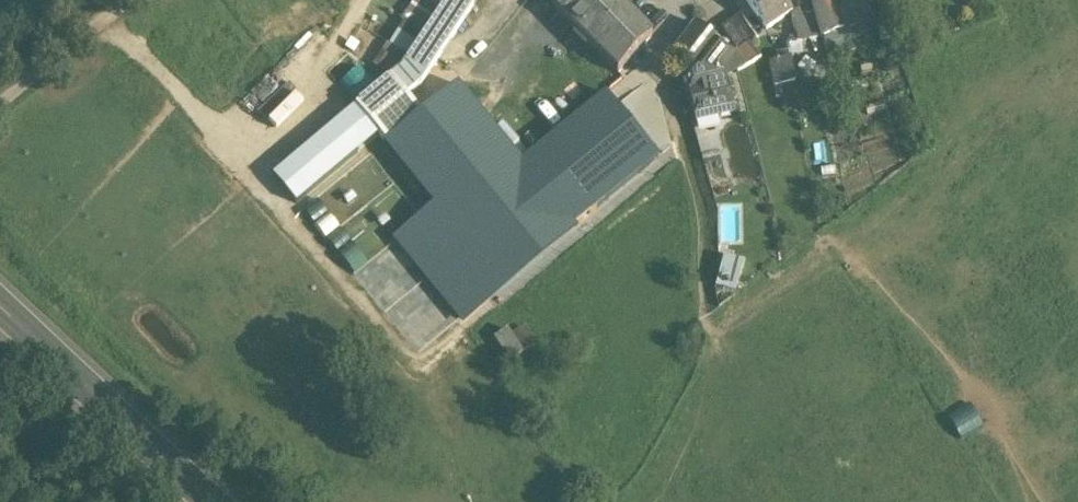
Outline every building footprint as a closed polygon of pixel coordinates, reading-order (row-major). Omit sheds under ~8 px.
[(403,68),(391,78),(408,99),(419,88),(433,67),(473,7),(462,0),(448,0),(403,68)] [(614,0),(559,0),(552,7),(618,74),(652,38),(614,0)] [(782,0),(750,0),(746,3),(767,32),(792,14),(782,0)] [(809,1),(811,5),(823,40),(827,55),(847,51),(841,34),(835,18),(832,12),(827,2),(826,0),(811,0),(809,1)] [(832,12),(835,18),(841,34),(862,27),(864,31),(875,24),(861,0),(854,0),(832,12)] [(811,5),(792,15),(796,38),(797,44),(796,44),(797,45),(823,40),(811,5)] [(755,40),(740,16),(721,30),(737,53),(755,40)] [(696,25),(673,54),(693,70),(686,79),(689,89),(687,90),(694,126),(736,116),(725,80),(723,80),(721,72),(733,57),(720,46),(721,44),(696,25)] [(862,27),(841,34),(847,51),(849,57),(870,50),(864,31),(862,27)] [(760,62),(748,46),(735,56),(743,71),(760,62)] [(789,56),(777,58),(778,64),(771,65),(775,90),(778,90),(779,95),(775,95),(776,101),(795,98),(793,89),(794,88),(789,56)] [(408,99),(391,78),(354,108),(384,144),(420,114),(408,99)] [(401,248),(465,323),(655,161),(605,103),(521,175),(453,95),(391,148),(445,211),(401,248)] [(741,293),(744,260),(721,258),(718,290),(741,293)] [(523,355),(507,330),(494,339),(504,355),(500,357),(504,364),(509,361),(510,363),(523,355)] [(977,412),(953,423),(963,447),(987,436),(977,412)]
